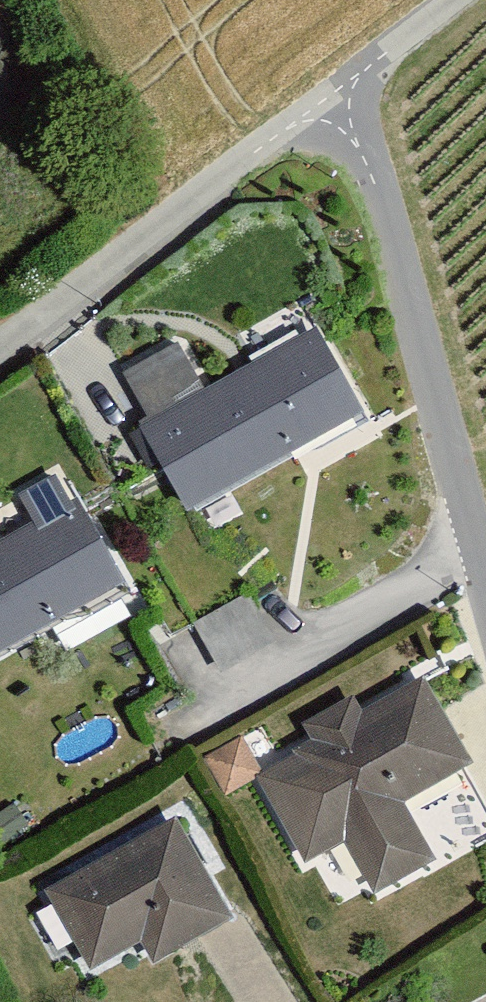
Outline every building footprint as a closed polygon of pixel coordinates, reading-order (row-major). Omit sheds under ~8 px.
[(324,315),(138,418),(193,517),(379,414),(324,315)] [(85,498),(71,476),(42,494),(62,524),(0,564),(0,679),(143,594),(85,498)] [(422,672),(288,746),(375,901),(455,856),(426,804),(479,775),(422,672)] [(207,753),(219,789),(256,777),(244,741),(207,753)] [(183,806),(38,887),(96,991),(242,910),(183,806)]
